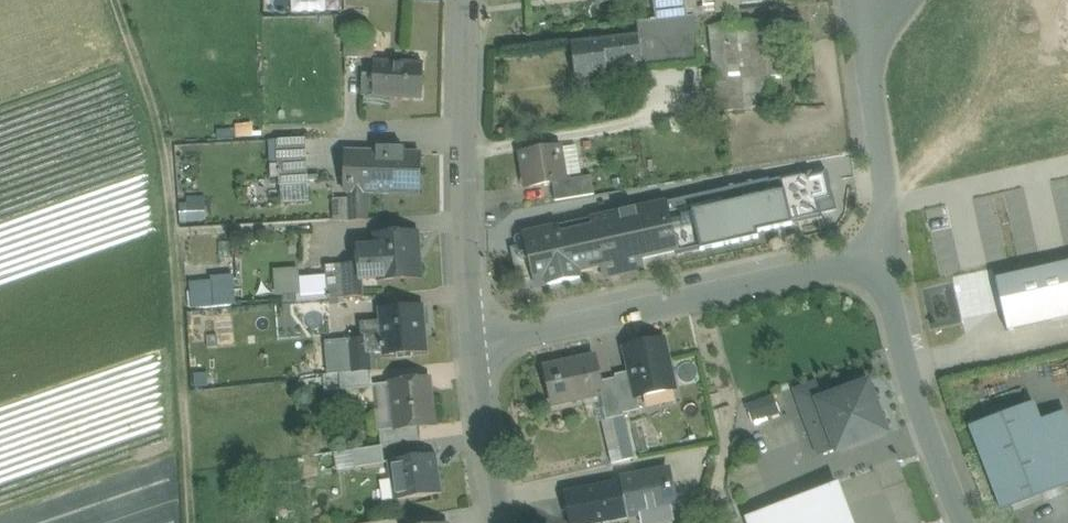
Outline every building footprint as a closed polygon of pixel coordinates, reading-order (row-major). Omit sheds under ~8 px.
[(656,21),(687,17),(685,0),(654,0),(656,21)] [(738,12),(739,0),(707,0),(707,12),(738,12)] [(656,21),(637,23),(639,36),(642,63),(643,71),(700,64),(694,16),(687,17),(656,21)] [(751,24),(709,28),(718,113),(784,107),(775,21),(751,24)] [(639,36),(572,44),(576,79),(608,75),(607,67),(642,63),(639,36)] [(423,64),(374,62),(374,77),(366,77),(364,79),(364,96),(373,96),(373,98),(422,100),(423,64)] [(305,139),(277,141),(279,172),(307,170),(305,139)] [(560,146),(520,152),(526,187),(552,183),(565,181),(560,146)] [(398,149),(377,149),(376,154),(345,153),(345,155),(351,155),(350,190),(344,190),(344,191),(350,191),(366,192),(420,193),(421,156),(397,155),(398,149)] [(307,170),(279,172),(279,185),(308,184),(307,170)] [(768,181),(716,193),(727,244),(758,237),(757,233),(822,218),(821,214),(836,211),(834,199),(832,200),(826,173),(811,176),(810,173),(768,182),(768,181)] [(565,181),(552,183),(555,202),(595,195),(591,176),(565,181)] [(366,192),(350,191),(351,222),(367,222),(366,192)] [(183,220),(207,219),(206,198),(182,199),(183,220)] [(666,203),(524,235),(527,248),(514,251),(521,281),(534,278),(536,289),(580,279),(579,274),(602,268),(603,274),(642,265),(641,260),(677,252),(666,203)] [(414,233),(375,235),(376,253),(358,254),(358,264),(360,264),(361,281),(378,280),(379,282),(420,279),(419,261),(416,261),(414,233)] [(358,264),(344,265),(346,299),(362,297),(361,281),(360,264),(358,264)] [(344,265),(325,267),(328,299),(345,298),(346,299),(344,265)] [(997,282),(1008,333),(1067,320),(1067,266),(997,282)] [(296,275),(277,277),(278,296),(297,295),(296,275)] [(233,279),(212,281),(214,307),(235,305),(233,279)] [(212,281),(190,283),(192,309),(213,307),(214,307),(212,281)] [(423,306),(381,309),(385,356),(423,353),(421,326),(424,325),(423,306)] [(349,341),(350,341),(353,373),(353,374),(370,372),(371,372),(368,339),(349,341)] [(349,341),(327,343),(330,376),(340,375),(353,373),(350,341),(349,341)] [(664,341),(625,349),(630,372),(636,397),(637,397),(658,393),(656,386),(673,382),(664,341)] [(594,356),(544,367),(553,407),(601,396),(603,396),(600,382),(594,356)] [(353,373),(340,375),(341,390),(372,387),(370,372),(353,374),(353,373)] [(630,372),(615,376),(616,379),(623,414),(640,411),(637,397),(636,397),(630,372)] [(330,376),(324,376),(326,392),(341,390),(340,375),(330,376)] [(430,379),(395,383),(398,409),(392,409),(394,430),(395,431),(419,428),(435,426),(430,379)] [(616,379),(600,382),(603,396),(601,396),(606,420),(624,417),(623,414),(616,379)] [(868,385),(819,403),(839,452),(886,433),(868,385)] [(776,395),(749,403),(754,420),(781,412),(776,395)] [(969,428),(1001,512),(1067,486),(1067,423),(1065,414),(1064,414),(1041,423),(1033,403),(969,428)] [(394,430),(379,432),(381,447),(421,441),(419,428),(395,431),(394,430)] [(382,447),(354,451),(356,469),(384,464),(382,447)] [(356,469),(354,451),(334,454),(336,472),(356,469)] [(433,456),(394,461),(396,480),(400,501),(439,495),(433,456)] [(565,493),(570,522),(605,522),(671,510),(670,508),(665,480),(663,474),(565,493)] [(676,478),(665,480),(670,508),(682,506),(676,478)] [(400,501),(396,480),(382,482),(385,503),(400,501)] [(754,517),(757,522),(844,522),(830,487),(754,517)]
